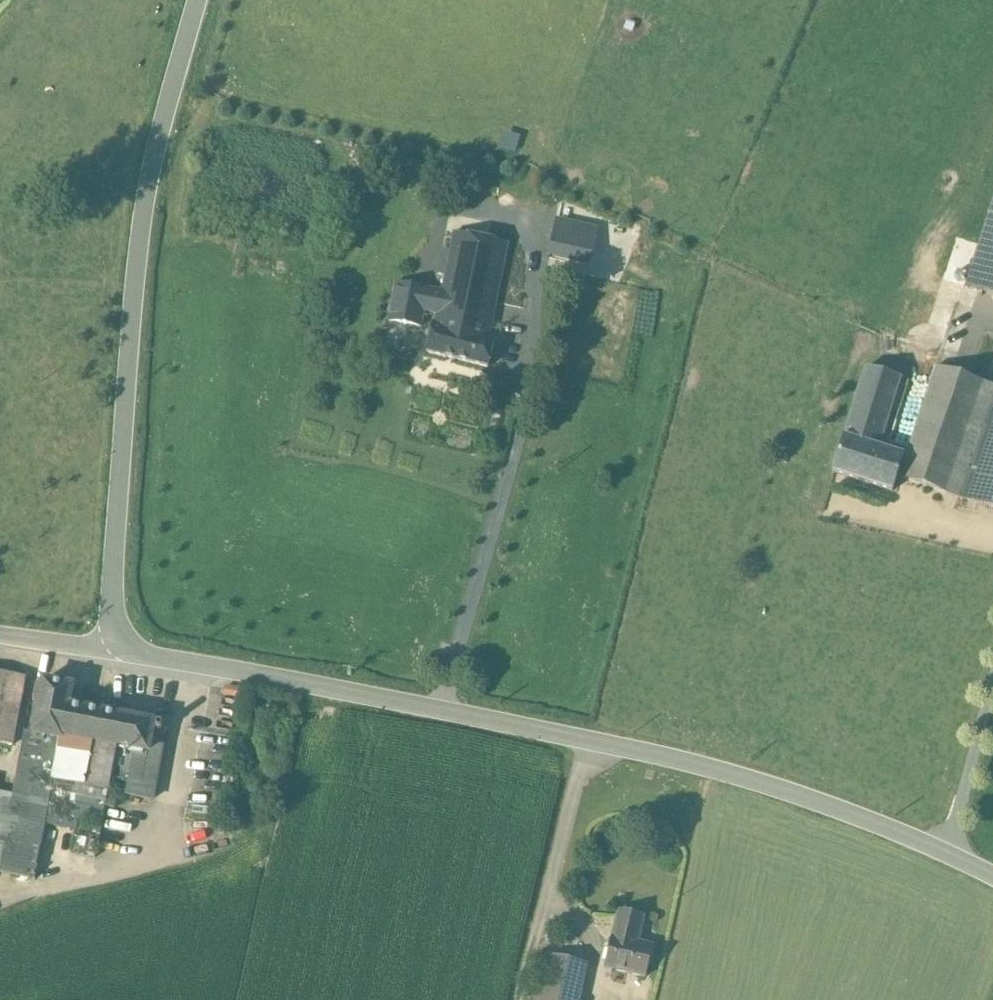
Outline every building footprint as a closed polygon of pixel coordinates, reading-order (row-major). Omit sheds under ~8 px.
[(967,287),(992,295),(992,206),(967,287)] [(553,214),(544,253),(588,262),(597,224),(553,214)] [(507,244),(453,234),(442,292),(428,290),(424,312),(437,314),(436,323),(489,336),(507,244)] [(428,290),(396,284),(389,322),(421,328),(424,312),(428,290)] [(436,323),(433,322),(427,350),(426,352),(488,367),(488,365),(493,343),(488,342),(489,336),(436,323)] [(901,378),(865,368),(844,437),(879,449),(901,378)] [(935,368),(900,479),(947,495),(985,385),(935,368)] [(985,385),(947,495),(992,510),(992,387),(985,385)] [(844,437),(843,437),(832,473),(892,493),(903,457),(879,449),(844,437)] [(13,745),(26,677),(0,672),(0,743),(13,745)] [(42,679),(32,732),(63,738),(70,704),(73,685),(42,679)] [(241,690),(225,688),(224,695),(240,697),(241,690)] [(150,755),(154,735),(157,721),(70,704),(63,738),(150,755)] [(25,731),(13,794),(0,792),(0,873),(34,879),(45,824),(74,830),(69,854),(94,858),(110,780),(125,783),(123,793),(152,799),(164,737),(154,735),(150,755),(63,738),(32,732),(25,731)] [(643,922),(618,915),(613,933),(605,968),(645,978),(653,946),(638,942),(643,922)] [(546,954),(535,999),(577,999),(585,963),(546,954)]
